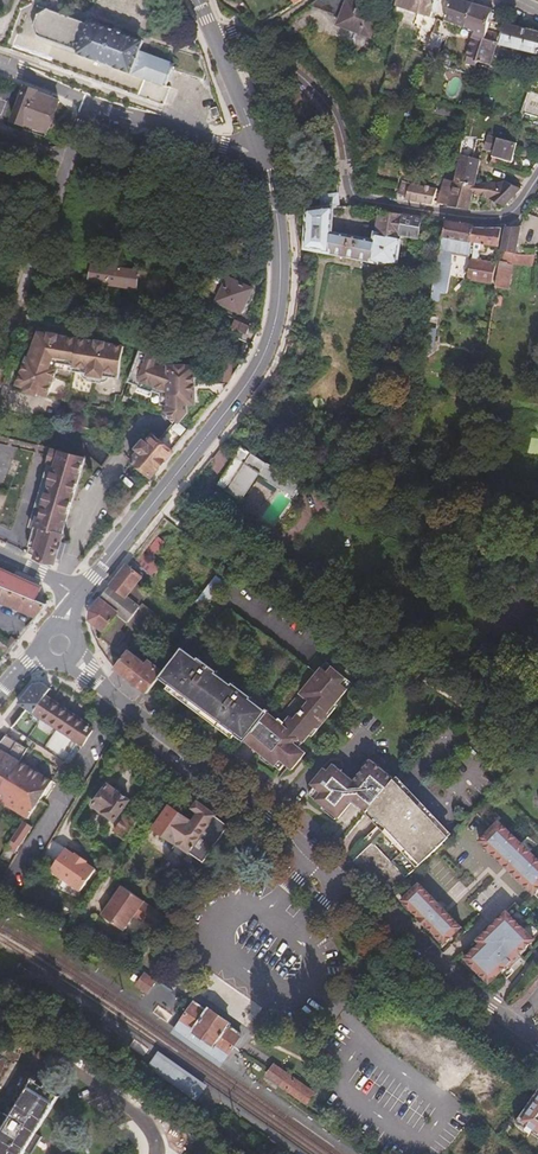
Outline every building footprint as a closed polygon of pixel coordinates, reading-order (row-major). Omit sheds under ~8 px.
[(310,7),(308,9),(337,22),(338,22),(337,26),(336,28),(348,33),(369,41),(378,16),(337,0),(318,0),(310,7)] [(417,16),(423,0),(398,0),(394,9),(417,16)] [(441,0),(423,0),(417,16),(433,22),(441,0)] [(455,2),(445,26),(473,34),(467,60),(468,60),(466,67),(478,70),(478,68),(479,65),(479,64),(484,44),(485,38),(486,35),(488,25),(483,24),(480,23),(483,11),(455,2)] [(417,16),(394,9),(391,19),(398,22),(413,27),(417,16)] [(140,53),(143,43),(89,23),(88,26),(47,11),(35,17),(32,27),(33,30),(21,26),(11,51),(163,110),(170,92),(166,91),(168,85),(170,86),(175,75),(203,87),(205,82),(200,64),(179,56),(175,67),(140,53)] [(496,28),(500,16),(491,13),(488,25),(496,28)] [(506,23),(500,46),(537,56),(537,31),(506,23)] [(479,64),(479,65),(491,68),(497,44),(496,44),(498,38),(486,35),(485,38),(484,44),(479,64)] [(444,41),(432,37),(426,53),(439,57),(444,41)] [(453,61),(458,45),(449,42),(444,58),(453,61)] [(49,134),(61,103),(39,96),(39,93),(25,88),(12,123),(24,128),(23,132),(29,135),(32,128),(49,134)] [(10,94),(0,90),(0,98),(8,100),(10,94)] [(527,98),(523,120),(531,122),(530,126),(529,130),(537,149),(537,101),(527,98)] [(416,107),(404,105),(403,111),(415,113),(416,107)] [(421,110),(420,120),(429,121),(429,125),(435,125),(435,122),(443,123),(445,114),(421,110)] [(224,124),(221,112),(214,114),(218,126),(224,124)] [(488,153),(494,153),(497,138),(488,137),(486,149),(488,153)] [(513,164),(515,156),(518,143),(497,138),(494,153),(493,160),(513,164)] [(475,187),(480,162),(458,156),(453,183),(475,187)] [(473,198),(490,202),(502,186),(475,187),(453,183),(441,181),(437,206),(447,208),(447,210),(469,213),(473,198)] [(505,209),(521,191),(505,183),(502,186),(490,202),(505,209)] [(406,203),(433,208),(436,191),(401,186),(398,198),(406,200),(406,203)] [(340,210),(338,198),(322,201),(323,213),(308,216),(304,253),(395,269),(397,254),(401,254),(401,250),(398,249),(400,239),(420,242),(423,221),(374,212),(374,217),(378,218),(374,244),(330,237),(334,211),(340,210)] [(475,230),(446,225),(435,289),(435,291),(446,293),(448,278),(467,281),(468,270),(459,243),(472,245),(475,232),(475,230)] [(501,231),(478,232),(475,246),(487,248),(486,253),(486,257),(485,265),(482,284),(492,286),(501,231)] [(518,231),(504,231),(499,264),(511,266),(513,266),(514,255),(518,231)] [(470,254),(472,245),(459,243),(468,270),(469,264),(468,263),(470,254)] [(532,266),(533,257),(514,255),(513,266),(532,266)] [(469,282),(470,282),(482,284),(485,265),(472,264),(469,282)] [(499,264),(495,290),(507,292),(511,266),(499,264)] [(107,268),(91,265),(89,283),(116,287),(116,279),(131,281),(132,271),(107,268)] [(116,279),(116,287),(130,289),(131,281),(116,279)] [(242,316),(254,292),(230,282),(220,305),(242,316)] [(435,291),(435,289),(419,286),(417,299),(433,302),(435,291)] [(416,309),(431,312),(433,302),(417,299),(416,309)] [(245,339),(250,330),(237,323),(231,332),(240,337),(245,339)] [(237,342),(251,354),(254,350),(256,345),(245,339),(240,337),(237,342)] [(64,410),(115,418),(129,383),(140,356),(105,350),(105,348),(96,346),(95,348),(58,342),(58,340),(48,338),(48,340),(39,338),(28,365),(26,365),(16,392),(26,396),(27,394),(38,398),(37,400),(64,410)] [(140,356),(129,383),(140,388),(154,394),(154,393),(165,397),(164,408),(173,409),(173,413),(170,417),(180,424),(188,414),(189,409),(196,409),(196,370),(188,370),(188,367),(179,367),(178,369),(169,368),(158,363),(160,358),(152,354),(151,355),(142,351),(140,356)] [(221,361),(217,361),(216,384),(228,384),(234,376),(234,361),(228,361),(225,361),(221,361)] [(154,394),(140,388),(137,394),(151,400),(154,394)] [(36,402),(37,400),(38,398),(27,394),(26,396),(25,398),(36,402)] [(46,426),(73,434),(73,430),(47,422),(46,426)] [(67,452),(69,445),(41,438),(39,445),(52,449),(67,452)] [(142,456),(134,465),(153,481),(174,457),(173,455),(155,441),(148,448),(145,446),(138,453),(142,456)] [(87,458),(67,452),(52,449),(47,467),(48,467),(31,526),(37,527),(66,535),(87,458)] [(290,494),(297,479),(264,466),(263,467),(236,453),(217,489),(225,495),(224,497),(238,503),(253,475),(290,494)] [(115,521),(121,513),(114,507),(107,515),(115,521)] [(168,516),(164,521),(177,530),(181,523),(168,516)] [(33,542),(37,527),(31,526),(27,540),(33,542)] [(57,564),(66,535),(37,527),(33,542),(31,548),(41,550),(39,559),(57,564)] [(161,542),(155,537),(144,551),(149,556),(161,542)] [(157,564),(140,551),(132,561),(149,574),(157,564)] [(42,589),(44,584),(0,566),(0,571),(42,589)] [(144,578),(128,566),(92,613),(91,623),(104,633),(118,615),(128,623),(129,624),(141,609),(129,599),(144,578)] [(37,600),(42,589),(0,571),(0,584),(37,600)] [(197,604),(207,611),(224,588),(214,581),(197,604)] [(0,584),(0,596),(4,598),(1,602),(36,617),(47,604),(38,601),(37,600),(0,584)] [(153,618),(141,609),(129,624),(141,633),(153,618)] [(296,684),(308,670),(236,613),(224,628),(296,684)] [(118,615),(104,633),(99,638),(116,651),(126,638),(120,633),(128,623),(118,615)] [(5,657),(18,641),(13,637),(0,653),(5,657)] [(184,650),(176,659),(165,674),(161,680),(194,704),(200,696),(208,702),(202,710),(247,744),(272,714),(267,711),(265,712),(250,700),(251,698),(234,686),(232,687),(216,676),(216,672),(201,661),(200,662),(184,650)] [(137,659),(129,653),(115,671),(148,696),(161,680),(165,674),(150,663),(147,666),(145,665),(146,663),(138,657),(137,659)] [(296,684),(272,714),(247,744),(282,773),(286,767),(294,773),(307,756),(301,750),(348,694),(351,695),(355,690),(326,666),(317,678),(308,670),(296,684)] [(86,727),(87,725),(71,714),(70,707),(68,705),(61,708),(47,698),(52,692),(44,686),(33,688),(17,707),(25,712),(12,730),(62,763),(75,744),(81,747),(91,732),(86,729),(87,728),(86,727)] [(536,696),(520,715),(537,727),(537,697),(536,696)] [(24,760),(29,751),(8,736),(1,746),(24,760)] [(24,760),(1,746),(0,748),(0,777),(7,781),(10,783),(22,764),(24,760)] [(22,764),(10,783),(13,785),(24,766),(22,764)] [(365,813),(368,816),(396,783),(374,765),(356,786),(335,768),(329,775),(326,772),(313,788),(316,791),(310,798),(340,822),(355,805),(364,803),(365,813)] [(13,785),(42,803),(55,784),(24,766),(13,785)] [(42,803),(13,785),(10,783),(7,781),(0,794),(0,804),(29,821),(42,803)] [(405,793),(396,783),(368,816),(418,868),(449,838),(431,819),(433,817),(408,791),(405,793)] [(131,803),(109,788),(95,809),(116,824),(131,803)] [(206,863),(232,825),(199,802),(195,809),(202,813),(194,824),(171,808),(162,822),(159,820),(156,824),(159,826),(157,829),(206,863)] [(355,805),(365,813),(364,803),(355,805)] [(476,841),(535,900),(537,896),(537,850),(500,816),(476,841)] [(134,833),(139,825),(128,818),(117,834),(127,842),(134,833)] [(10,851),(20,858),(37,831),(27,825),(10,851)] [(374,843),(357,860),(389,893),(406,877),(374,843)] [(82,893),(97,871),(88,865),(90,862),(79,856),(77,857),(68,851),(53,873),(82,893)] [(33,873),(27,870),(20,882),(26,886),(33,873)] [(469,925),(422,878),(399,901),(446,947),(469,925)] [(145,903),(123,889),(103,919),(126,933),(135,918),(144,924),(146,922),(158,930),(167,918),(155,910),(145,903)] [(537,939),(508,913),(466,956),(490,984),(537,939)] [(149,992),(157,982),(145,973),(137,984),(149,992)] [(216,1046),(228,1054),(232,1049),(235,1044),(242,1034),(230,1026),(232,1024),(227,1020),(222,1017),(211,1009),(209,1012),(196,1002),(192,1007),(185,1018),(182,1022),(206,1039),(211,1042),(216,1046)] [(9,1019),(0,1008),(0,1027),(9,1019)] [(206,1039),(182,1022),(173,1034),(219,1067),(228,1054),(216,1046),(211,1042),(206,1039)] [(52,1048),(57,1040),(46,1032),(40,1039),(52,1048)] [(160,1053),(156,1060),(202,1093),(207,1086),(160,1053)] [(308,1106),(316,1094),(273,1063),(264,1075),(308,1106)] [(59,1101),(37,1087),(38,1085),(33,1081),(9,1121),(4,1117),(0,1124),(0,1153),(26,1153),(59,1101)] [(518,1121),(537,1135),(537,1093),(518,1121)]
